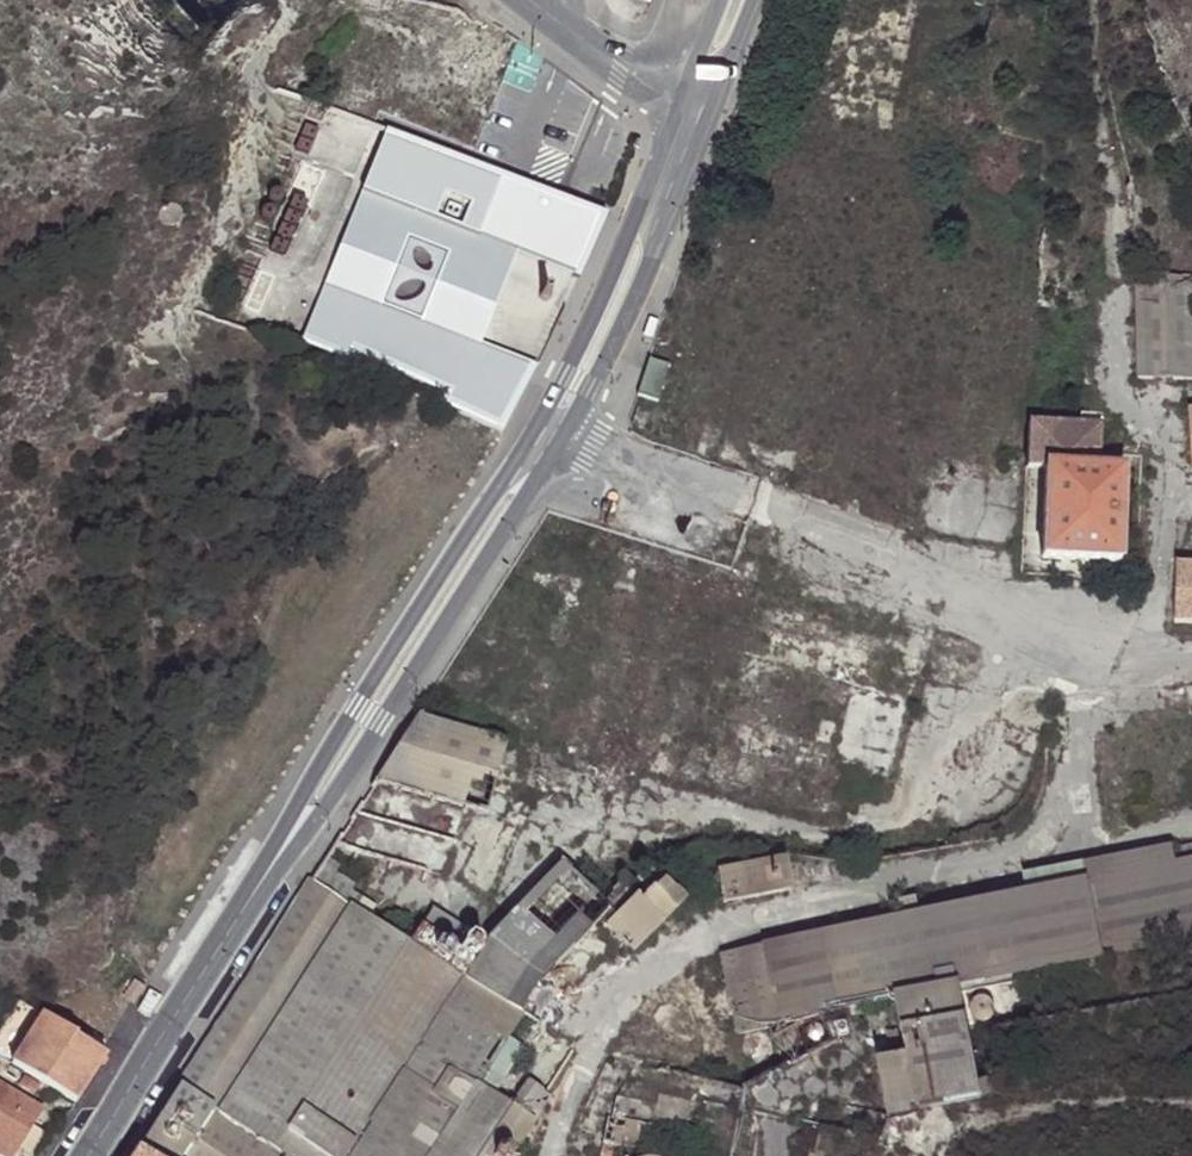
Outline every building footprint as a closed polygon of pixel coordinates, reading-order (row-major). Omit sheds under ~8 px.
[(386,131),(364,191),(385,199),(407,139),(386,131)] [(385,199),(364,191),(305,348),(445,396),(438,407),(501,434),(512,414),(528,388),(537,368),(462,339),(500,249),(580,279),(606,217),(477,166),(407,139),(385,199)] [(1126,195),(1134,193),(1131,183),(1123,185),(1126,195)] [(179,226),(182,218),(182,217),(179,210),(171,207),(163,210),(160,218),(163,226),(171,229),(179,226)] [(1159,279),(1159,285),(1136,284),(1137,379),(1191,379),(1191,278),(1159,279)] [(667,369),(648,363),(636,396),(656,401),(667,369)] [(1045,558),(1119,562),(1122,470),(1097,469),(1099,425),(1046,423),(1045,466),(1048,467),(1045,558)] [(1177,567),(1176,622),(1191,623),(1191,567),(1177,567)] [(508,743),(419,714),(399,745),(334,848),(443,881),(468,808),(487,814),(507,750),(508,743)] [(1191,858),(1191,844),(1173,847),(1176,862),(1191,858)] [(903,918),(867,926),(724,956),(738,1033),(896,1000),(902,1032),(966,1019),(960,987),(997,979),(1119,954),(1191,940),(1191,858),(1176,862),(1173,847),(1172,845),(1085,863),(1088,881),(1027,893),(985,901),(920,915),(903,918)] [(342,864),(329,855),(324,862),(313,880),(370,916),(376,905),(354,889),(356,884),(338,871),(342,864)] [(787,858),(716,871),(723,906),(793,891),(787,858)] [(491,936),(468,978),(466,980),(520,1013),(523,1014),(544,980),(612,910),(564,862),(491,936)] [(650,867),(640,877),(638,879),(650,892),(642,899),(637,894),(635,896),(605,926),(634,954),(686,903),(650,867)] [(638,879),(640,877),(631,867),(619,879),(635,896),(637,894),(642,899),(650,892),(638,879)] [(313,880),(246,985),(174,1098),(145,1142),(166,1155),(489,1155),(498,1141),(515,1152),(551,1097),(530,1082),(512,1107),(485,1089),(475,1084),(459,1109),(433,1092),(479,1020),(506,1037),(520,1013),(466,980),(468,978),(446,963),(370,916),(313,880)] [(435,907),(424,923),(457,944),(466,929),(435,907)] [(149,988),(139,981),(127,998),(138,1005),(149,988)] [(74,1103),(106,1056),(75,1035),(79,1035),(45,1013),(11,1062),(74,1103)] [(966,1019),(902,1032),(907,1058),(877,1064),(889,1123),(920,1118),(919,1112),(981,1100),(979,1086),(966,1019)] [(514,1042),(506,1037),(479,1020),(433,1092),(459,1109),(475,1084),(485,1089),(514,1042)] [(979,1086),(981,1100),(995,1092),(990,1081),(979,1086)] [(0,1084),(0,1154),(3,1155),(14,1155),(44,1111),(0,1084)] [(654,1126),(608,1117),(604,1138),(650,1148),(654,1126)] [(145,1142),(136,1155),(167,1155),(145,1142)]
